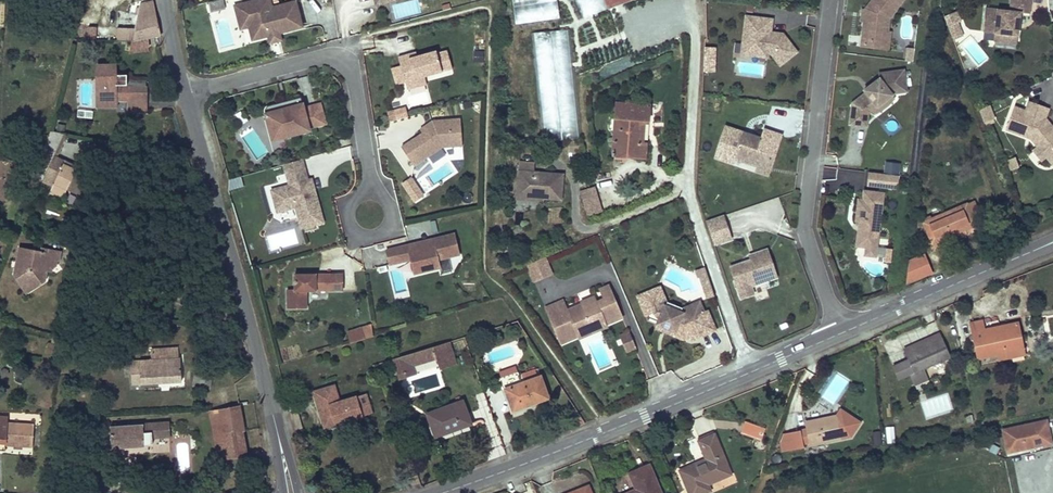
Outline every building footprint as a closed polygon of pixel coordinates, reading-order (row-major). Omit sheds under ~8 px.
[(226,6),(224,0),(208,0),(211,10),(226,6)] [(392,5),(396,20),(422,12),(418,0),(411,0),(392,5)] [(559,18),(557,0),(512,0),(515,23),(559,18)] [(611,16),(659,0),(605,0),(611,16)] [(881,47),(884,28),(889,29),(891,16),(903,0),(872,0),(867,7),(871,12),(870,17),(866,20),(862,44),(881,47)] [(1031,0),(1010,0),(1009,10),(987,6),(984,31),(995,32),(1007,34),(1006,38),(1017,40),(1021,11),(1029,12),(1031,0)] [(279,37),(302,31),(296,6),(272,12),(269,1),(245,7),(248,18),(247,19),(249,30),(252,43),(269,39),(268,37),(276,35),(277,37),(279,37)] [(867,7),(864,6),(862,20),(866,20),(870,17),(871,12),(867,7)] [(248,18),(245,7),(235,9),(241,32),(249,30),(247,19),(248,18)] [(157,58),(154,45),(166,42),(156,10),(141,16),(132,60),(150,56),(151,58),(157,58)] [(959,10),(945,15),(953,38),(964,35),(959,21),(962,20),(959,10)] [(770,33),(771,31),(772,18),(746,14),(742,42),(753,43),(752,50),(767,52),(771,52),(780,63),(797,51),(785,35),(770,33)] [(110,38),(110,25),(88,24),(88,37),(110,38)] [(884,28),(881,47),(890,48),(892,29),(889,29),(884,28)] [(576,137),(571,29),(534,30),(539,139),(576,137)] [(1007,34),(995,32),(994,40),(1005,41),(1017,43),(1017,40),(1006,38),(1007,34)] [(268,37),(269,39),(270,47),(281,44),(279,37),(277,37),(276,35),(268,37)] [(753,43),(742,42),(741,53),(767,55),(767,52),(752,50),(753,43)] [(715,71),(716,47),(705,46),(704,70),(715,71)] [(474,51),(474,61),(483,61),(483,50),(474,51)] [(406,86),(425,81),(453,73),(448,55),(438,58),(437,55),(418,60),(410,62),(409,58),(399,61),(401,70),(406,86)] [(853,101),(850,123),(867,125),(869,110),(877,104),(877,105),(892,93),(891,92),(907,90),(904,68),(879,72),(880,77),(869,85),(871,87),(867,91),(853,101)] [(406,86),(401,70),(393,72),(398,88),(406,86)] [(101,85),(105,85),(105,115),(122,115),(122,111),(132,111),(132,121),(151,121),(151,94),(132,94),(132,89),(132,83),(121,83),(121,74),(101,74),(101,85)] [(425,81),(406,86),(408,94),(427,89),(425,81)] [(877,104),(869,110),(874,113),(882,109),(889,103),(895,97),(892,93),(877,105),(877,104)] [(283,112),(299,108),(301,108),(302,108),(304,110),(304,111),(302,100),(276,106),(278,106),(279,106),(280,107),(281,108),(282,110),(283,112)] [(1029,101),(1026,110),(1015,107),(1006,130),(1031,140),(1037,147),(1047,159),(1052,166),(1052,126),(1047,118),(1050,109),(1029,101)] [(980,109),(986,123),(996,119),(990,105),(980,109)] [(283,129),(285,140),(310,133),(309,131),(326,126),(321,107),(304,111),(304,110),(302,108),(301,108),(299,108),(283,112),(282,110),(281,108),(280,107),(279,106),(278,106),(276,106),(268,108),(267,109),(266,110),(265,112),(265,113),(270,132),(283,129)] [(617,106),(612,159),(645,163),(647,147),(641,146),(644,123),(647,124),(648,110),(617,106)] [(77,116),(92,117),(92,110),(78,109),(77,116)] [(463,146),(461,119),(434,120),(425,126),(421,129),(423,133),(402,147),(414,166),(442,147),(463,146)] [(761,136),(725,124),(714,156),(733,162),(735,158),(757,165),(755,169),(769,174),(782,134),(764,128),(761,136)] [(273,143),(285,140),(283,129),(270,132),(273,143)] [(65,164),(75,139),(58,136),(57,141),(58,146),(42,185),(103,206),(113,181),(65,164)] [(1047,159),(1037,147),(1032,151),(1042,163),(1047,159)] [(1015,156),(1007,159),(1011,169),(1019,166),(1015,156)] [(10,208),(22,169),(0,161),(0,204),(10,208)] [(301,161),(284,166),(290,187),(271,192),(274,203),(287,210),(295,208),(301,229),(322,224),(313,192),(310,193),(307,183),(301,161)] [(544,197),(561,199),(564,173),(519,169),(517,194),(544,197)] [(869,171),(867,185),(897,189),(899,175),(869,171)] [(231,189),(244,185),(241,175),(227,179),(231,189)] [(424,194),(412,176),(402,183),(415,201),(424,194)] [(588,215),(604,210),(596,185),(580,190),(588,215)] [(876,246),(883,190),(863,188),(862,197),(858,197),(855,219),(858,219),(858,224),(860,224),(860,227),(857,229),(855,244),(865,245),(876,246)] [(277,213),(287,210),(274,203),(277,213)] [(984,217),(977,203),(925,224),(933,245),(977,226),(973,221),(984,217)] [(732,238),(724,214),(706,220),(714,244),(732,238)] [(432,237),(434,243),(418,247),(409,249),(407,243),(386,248),(389,263),(410,258),(414,272),(440,266),(438,258),(459,253),(454,232),(432,237)] [(418,247),(434,243),(432,237),(417,241),(418,247)] [(876,246),(865,245),(864,253),(875,254),(876,246)] [(749,253),(750,258),(768,252),(767,247),(749,253)] [(750,258),(730,265),(738,288),(750,284),(776,275),(768,252),(750,258)] [(928,255),(909,264),(907,286),(936,271),(928,255)] [(65,260),(47,257),(46,261),(24,257),(19,283),(49,289),(52,278),(52,276),(56,277),(61,274),(61,268),(64,268),(65,260)] [(546,258),(527,265),(533,281),(552,274),(546,258)] [(706,273),(698,275),(701,283),(709,280),(706,273)] [(295,291),(287,292),(287,309),(306,309),(306,292),(342,292),(342,276),(325,276),(325,278),(316,278),(316,276),(294,276),(295,291)] [(709,280),(701,283),(709,304),(716,301),(709,280)] [(49,289),(19,283),(31,301),(46,292),(49,289)] [(750,284),(738,288),(740,296),(753,292),(750,284)] [(563,301),(545,308),(561,345),(579,336),(573,323),(587,317),(590,325),(603,319),(605,322),(621,315),(609,286),(600,290),(604,300),(597,303),(595,300),(568,311),(563,301)] [(659,291),(656,292),(662,309),(692,321),(703,316),(699,306),(683,312),(666,306),(659,291)] [(656,292),(636,301),(645,320),(653,317),(658,323),(656,328),(666,332),(664,336),(674,340),(676,333),(688,337),(691,344),(715,334),(706,314),(703,316),(692,321),(662,309),(656,292)] [(587,317),(573,323),(579,336),(606,325),(605,322),(603,319),(590,325),(587,317)] [(978,356),(1001,352),(1024,347),(1019,323),(985,329),(983,319),(971,321),(978,356)] [(350,342),(374,335),(370,323),(346,329),(350,342)] [(688,337),(676,333),(674,340),(683,344),(691,344),(688,337)] [(634,350),(627,334),(619,338),(625,354),(634,350)] [(149,346),(150,359),(178,356),(177,343),(149,346)] [(452,343),(448,344),(454,366),(459,364),(452,343)] [(454,366),(448,344),(400,358),(404,370),(416,366),(439,359),(442,369),(454,366)] [(902,369),(906,377),(911,375),(913,380),(949,364),(940,344),(903,360),(906,367),(902,369)] [(1025,354),(1024,347),(1001,352),(1002,358),(1025,354)] [(131,361),(132,376),(141,375),(142,383),(181,380),(178,356),(150,359),(131,361)] [(404,370),(400,358),(395,359),(402,379),(418,374),(416,366),(404,370)] [(541,380),(537,370),(523,375),(526,385),(533,383),(541,380)] [(194,384),(208,387),(211,374),(196,371),(194,384)] [(142,383),(141,375),(132,376),(133,384),(142,383)] [(553,400),(545,379),(541,380),(533,383),(526,385),(510,391),(518,413),(553,400)] [(366,416),(360,396),(343,401),(338,384),(316,391),(327,427),(366,416)] [(375,414),(369,393),(360,396),(366,416),(375,414)] [(243,429),(239,403),(209,409),(215,435),(243,429)] [(475,425),(468,403),(432,415),(440,438),(475,425)] [(859,420),(840,408),(836,414),(805,421),(807,428),(810,441),(811,444),(842,437),(851,434),(859,420)] [(32,445),(34,423),(5,421),(6,416),(0,416),(0,449),(4,449),(5,443),(32,445)] [(1052,442),(1047,418),(1003,428),(1008,452),(1052,442)] [(169,421),(110,424),(111,447),(145,445),(145,443),(154,443),(153,436),(170,435),(169,421)] [(760,439),(764,427),(745,422),(742,433),(760,439)] [(894,426),(886,426),(887,442),(895,442),(894,426)] [(810,441),(807,428),(800,430),(804,443),(810,441)] [(219,457),(248,452),(243,429),(215,435),(219,457)] [(800,430),(785,434),(781,443),(783,452),(805,447),(804,443),(800,430)] [(881,430),(874,431),(875,444),(882,443),(881,430)] [(689,489),(708,481),(731,472),(715,432),(700,438),(707,457),(681,467),(689,489)] [(824,441),(811,445),(813,451),(825,448),(824,441)] [(643,469),(623,477),(629,492),(654,492),(643,469)] [(689,489),(691,492),(702,492),(711,489),(708,481),(689,489)]
